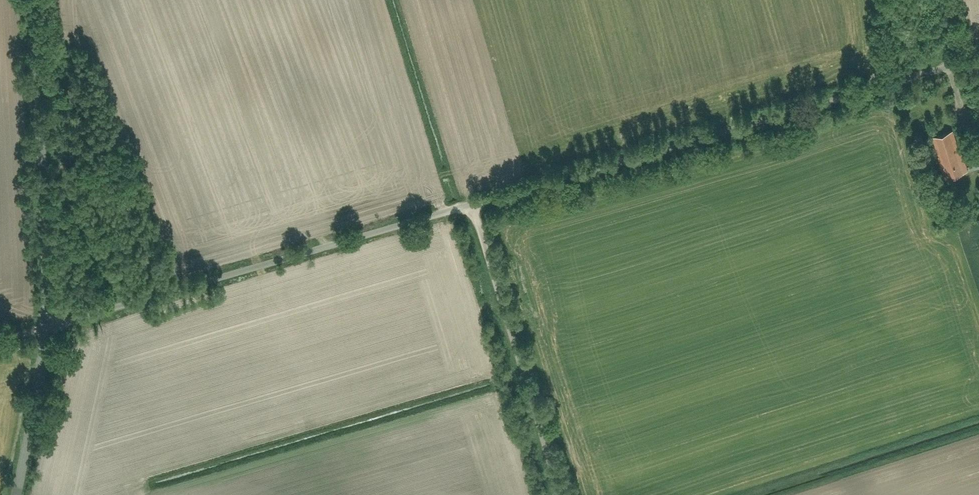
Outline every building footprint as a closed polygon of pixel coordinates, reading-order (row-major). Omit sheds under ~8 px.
[(949,122),(926,129),(940,175),(964,167),(949,122)]
